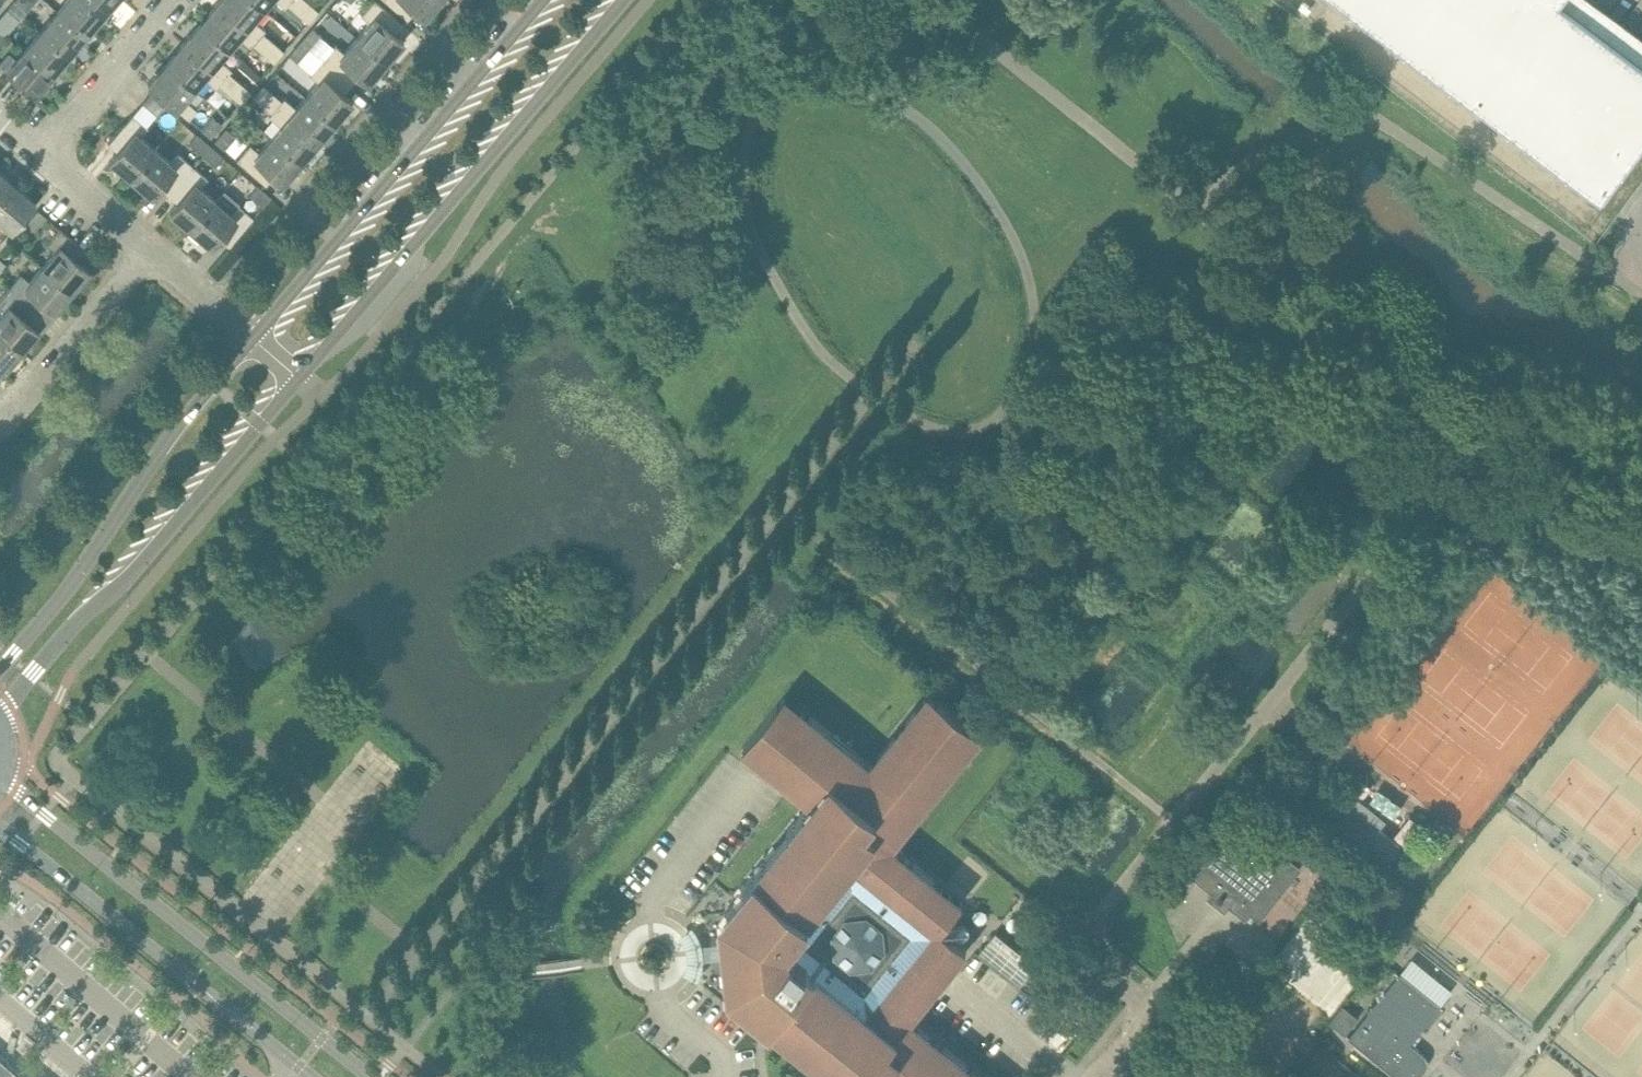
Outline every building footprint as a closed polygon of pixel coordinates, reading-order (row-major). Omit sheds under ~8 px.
[(36,0),(15,0),(14,1),(27,11),(36,0)] [(57,11),(86,35),(103,15),(85,0),(67,0),(57,11)] [(103,15),(116,0),(85,0),(103,15)] [(216,3),(258,39),(253,45),(263,54),(273,42),(263,33),(265,30),(254,19),(263,8),(253,0),(219,0),(216,3)] [(263,8),(270,0),(253,0),(263,8)] [(287,5),(298,14),(308,2),(306,0),(291,0),(287,5)] [(375,0),(373,0),(361,14),(369,22),(356,37),(386,62),(403,42),(394,34),(403,24),(375,0)] [(407,19),(416,9),(425,17),(439,0),(385,0),(407,19)] [(1601,198),(1641,144),(1641,63),(1612,40),(1559,0),(1340,0),(1601,198)] [(298,14),(308,23),(319,11),(308,2),(298,14)] [(258,39),(216,3),(199,23),(229,48),(238,37),(250,48),(253,45),(258,39)] [(0,18),(0,31),(5,36),(20,20),(7,10),(0,18)] [(57,11),(40,31),(69,55),(86,35),(57,11)] [(199,23),(182,43),(223,78),(218,84),(229,94),(239,82),(228,73),(231,69),(219,59),(229,48),(199,23)] [(313,28),(301,41),(310,49),(321,36),(313,28)] [(69,55),(40,31),(23,51),(52,75),(69,55)] [(368,82),(386,62),(356,37),(343,52),(335,45),(322,59),(351,84),(359,75),(368,82)] [(299,62),(310,49),(301,41),(290,54),(299,62)] [(274,63),(284,51),(273,42),(263,54),(274,63)] [(223,78),(182,43),(165,63),(194,88),(204,77),(216,87),(218,84),(223,78)] [(52,75),(23,51),(5,72),(39,100),(50,87),(45,83),(52,75)] [(343,94),(351,84),(322,59),(310,74),(318,82),(307,95),(336,120),(352,102),(343,94)] [(257,82),(262,77),(244,61),(239,67),(257,82)] [(194,88),(165,63),(147,83),(189,119),(197,109),(185,99),(194,88)] [(239,82),(229,94),(240,103),(250,91),(239,82)] [(263,85),(253,97),(262,105),(272,93),(263,85)] [(299,164),(317,142),(276,106),(281,100),(272,93),(262,105),(271,112),(268,115),(280,126),(269,138),(299,164)] [(163,106),(150,94),(142,103),(155,114),(163,106)] [(276,106),(317,142),(336,120),(307,95),(296,108),(284,98),(281,100),(276,106)] [(125,123),(108,143),(118,151),(110,161),(130,178),(156,148),(141,136),(148,127),(133,114),(125,123)] [(210,137),(221,124),(213,117),(201,130),(210,137)] [(215,142),(224,149),(235,136),(226,128),(215,142)] [(210,146),(197,135),(189,143),(202,154),(210,146)] [(299,164),(269,138),(258,151),(249,144),(236,159),(265,184),(274,175),(283,182),(299,164)] [(223,157),(210,146),(202,154),(215,166),(223,157)] [(156,148),(130,178),(151,195),(159,186),(168,195),(193,165),(178,153),(171,161),(156,148)] [(193,165),(168,195),(178,203),(170,212),(191,230),(216,200),(200,187),(208,178),(193,165)] [(0,171),(0,201),(15,184),(0,171)] [(15,184),(0,201),(0,220),(12,230),(36,202),(15,184)] [(270,197),(258,186),(250,195),(263,206),(270,197)] [(216,200),(191,230),(211,247),(219,238),(228,246),(253,217),(238,204),(239,202),(225,190),(216,200)] [(46,217),(37,210),(26,223),(35,230),(46,217)] [(54,250),(42,266),(71,291),(89,270),(80,263),(88,253),(59,228),(46,244),(54,250)] [(54,311),(71,291),(42,266),(29,281),(20,273),(8,288),(37,313),(45,304),(54,311)] [(37,313),(8,288),(0,297),(0,307),(4,310),(0,315),(0,333),(21,351),(38,330),(29,323),(37,313)] [(21,351),(0,333),(0,369),(3,371),(21,351)] [(723,913),(725,933),(726,942),(728,958),(729,967),(731,987),(778,1025),(783,1029),(824,1062),(842,1076),(982,1076),(919,1026),(917,1028),(907,1020),(921,1004),(957,959),(965,949),(967,947),(949,933),(965,932),(971,924),(963,918),(948,920),(962,903),(960,901),(889,843),(896,834),(898,835),(958,762),(962,757),(975,741),(973,740),(980,732),(932,693),(917,712),(916,710),(877,759),(879,761),(874,768),(811,717),(809,718),(783,696),(743,746),(762,761),(767,765),(801,793),(803,790),(814,800),(723,913)] [(1340,727),(1334,733),(1339,737),(1345,731),(1340,727)] [(1308,781),(1293,798),(1301,805),(1316,788),(1308,781)] [(1377,828),(1384,820),(1351,794),(1327,824),(1381,866),(1398,844),(1377,828)] [(1220,824),(1184,870),(1246,919),(1253,910),(1259,914),(1296,868),(1250,830),(1241,841),(1220,824)] [(979,953),(1020,985),(1032,971),(1033,969),(1036,965),(1031,960),(1028,959),(995,932),(979,953)] [(1369,1011),(1349,1037),(1397,1076),(1418,1076),(1425,1069),(1426,1067),(1426,1066),(1427,1064),(1427,1062),(1427,1061),(1426,1059),(1426,1058),(1425,1056),(1424,1055),(1423,1053),(1421,1052),(1410,1043),(1440,1005),(1400,972),(1379,998),(1375,1002),(1371,1006),(1367,1009),(1369,1011)] [(1050,997),(1058,1004),(1070,990),(1061,983),(1050,997)] [(1078,997),(1070,990),(1058,1004),(1067,1011),(1078,997)] [(1067,1011),(1076,1018),(1087,1004),(1078,997),(1067,1011)] [(1096,1012),(1087,1004),(1076,1018),(1085,1025),(1096,1012)] [(1345,1035),(1358,1018),(1342,1005),(1329,1022),(1345,1035)] [(1045,1039),(1062,1053),(1085,1025),(1076,1018),(1067,1011),(1045,1039)] [(1308,1042),(1289,1076),(1373,1076),(1308,1042)] [(0,1056),(0,1076),(24,1076),(0,1056)]
